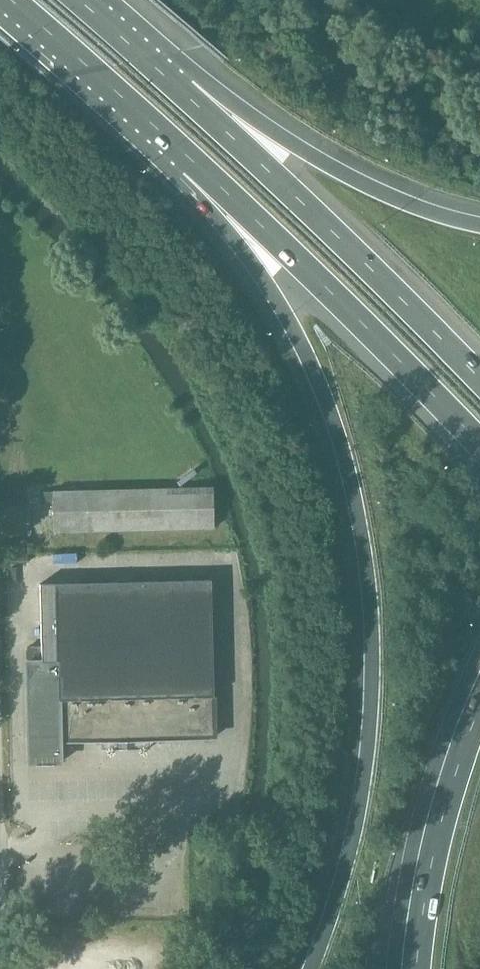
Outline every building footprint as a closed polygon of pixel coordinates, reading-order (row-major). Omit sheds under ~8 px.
[(52,491),(53,531),(213,528),(213,488),(52,491)] [(27,662),(29,763),(60,762),(59,740),(214,736),(210,580),(54,583),(56,661),(27,662)]
